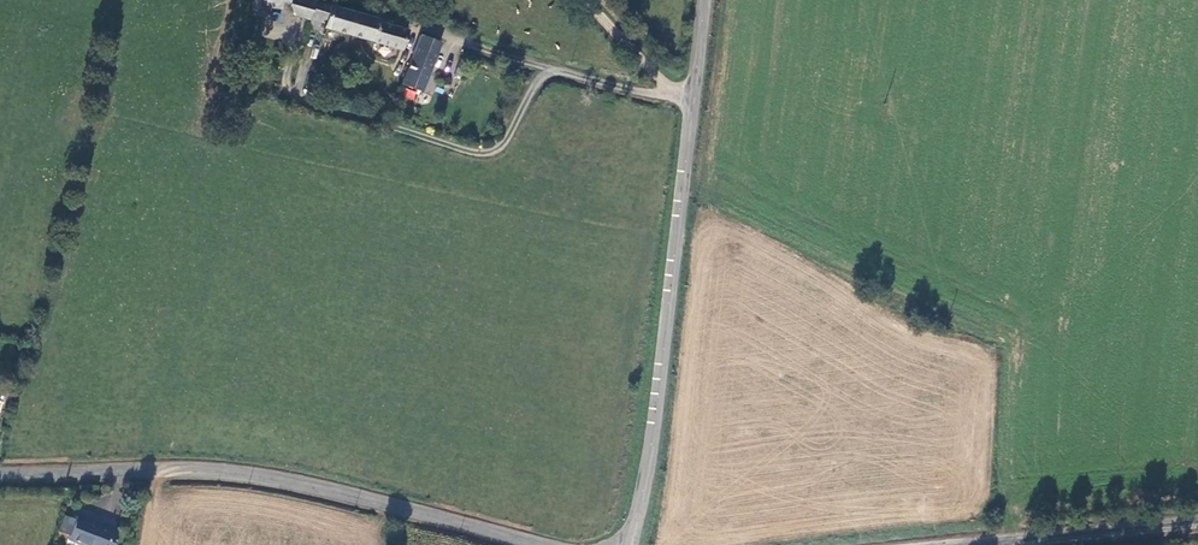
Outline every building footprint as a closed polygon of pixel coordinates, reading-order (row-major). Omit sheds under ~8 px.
[(250,12),(263,15),(265,6),(276,8),(278,0),(285,2),(292,16),(308,19),(311,1),(304,0),(252,0),(250,12)] [(321,35),(323,29),(329,8),(315,4),(308,32),(321,35)] [(406,33),(404,33),(405,30),(329,8),(323,29),(401,51),(406,33)] [(417,87),(435,43),(418,36),(400,81),(417,87)] [(414,101),(417,92),(405,88),(402,97),(414,101)] [(76,514),(67,536),(88,544),(109,544),(116,528),(76,514)]
